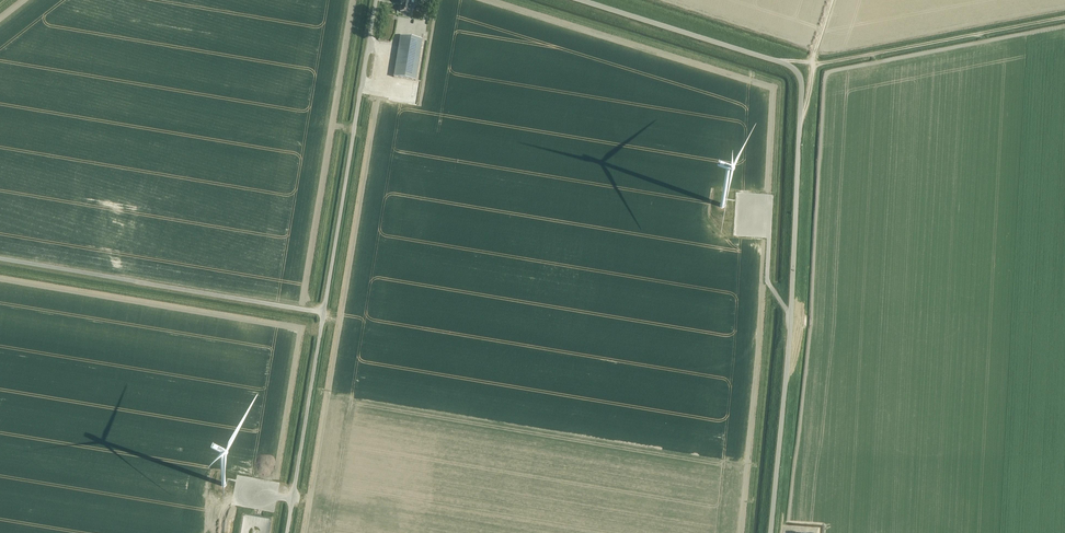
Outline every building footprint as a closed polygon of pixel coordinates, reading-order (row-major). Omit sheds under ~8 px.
[(400,12),(409,13),(412,0),(402,0),(402,2),(401,2),(401,6),(400,12)] [(422,40),(417,39),(401,37),(395,77),(416,80),(422,40)] [(244,517),(241,532),(268,532),(270,522),(270,520),(269,519),(246,515),(244,516),(244,517)]
